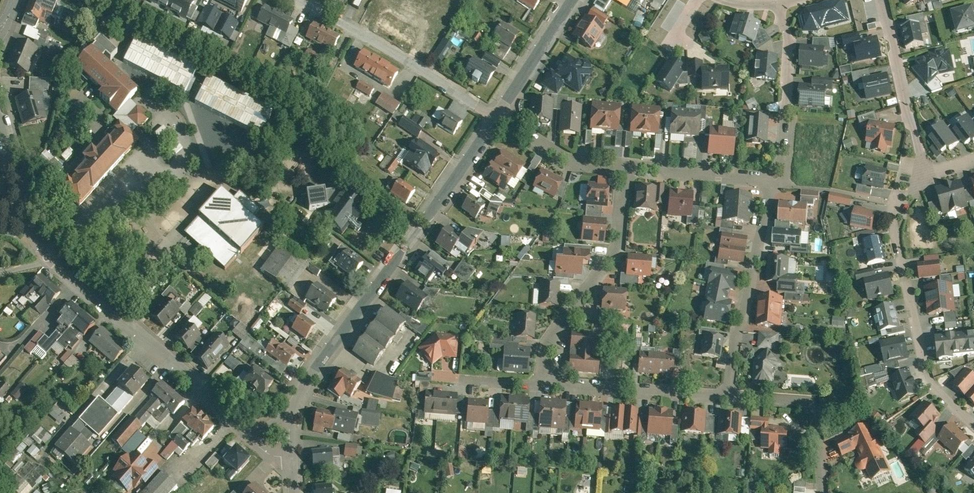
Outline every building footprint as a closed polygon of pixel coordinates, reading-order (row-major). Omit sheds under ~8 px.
[(22,24),(35,30),(45,5),(47,0),(32,0),(22,24)] [(190,20),(198,1),(194,0),(146,0),(146,1),(190,20)] [(241,12),(247,0),(217,0),(241,12)] [(378,9),(382,0),(374,0),(371,6),(378,9)] [(520,2),(536,12),(543,0),(521,0),(520,2)] [(608,0),(597,0),(594,5),(604,12),(611,1),(608,0)] [(651,4),(660,9),(666,0),(653,0),(651,4)] [(848,21),(843,3),(832,6),(837,24),(848,21)] [(414,8),(408,4),(404,11),(410,14),(414,8)] [(831,4),(807,11),(801,18),(805,31),(816,31),(816,30),(816,29),(817,28),(817,27),(818,26),(819,26),(820,25),(822,25),(823,25),(824,26),(834,23),(834,24),(837,24),(832,6),(831,4)] [(54,9),(45,5),(41,16),(50,20),(54,9)] [(294,20),(267,6),(260,20),(287,34),(294,20)] [(197,25),(213,33),(221,16),(206,8),(202,15),(197,25)] [(420,11),(414,8),(410,14),(416,18),(420,11)] [(609,18),(594,8),(587,19),(602,28),(609,18)] [(75,13),(64,9),(61,18),(68,21),(72,22),(75,13)] [(962,12),(960,10),(952,12),(958,32),(967,30),(968,30),(972,29),(973,28),(973,20),(973,15),(971,9),(962,12)] [(197,25),(202,15),(196,12),(191,22),(197,25)] [(405,23),(388,13),(380,27),(397,37),(405,23)] [(641,26),(644,16),(638,15),(635,24),(641,26)] [(924,15),(906,18),(907,19),(908,26),(908,27),(920,24),(920,25),(926,23),(924,15)] [(237,24),(221,16),(213,33),(229,41),(234,32),(237,24)] [(68,21),(61,18),(57,30),(64,33),(68,21)] [(586,18),(574,37),(591,48),(604,29),(602,28),(587,19),(586,18)] [(745,20),(737,18),(731,35),(739,38),(739,39),(746,42),(746,40),(753,42),(754,42),(758,29),(759,25),(751,22),(751,20),(746,19),(745,20)] [(421,33),(405,23),(397,37),(413,46),(421,33)] [(339,37),(315,24),(308,37),(333,50),(339,37)] [(908,27),(902,28),(902,29),(903,29),(907,48),(906,48),(907,49),(924,45),(919,25),(920,25),(920,24),(908,27)] [(520,36),(504,26),(496,39),(505,44),(512,49),(520,36)] [(23,37),(44,42),(46,33),(25,27),(23,37)] [(765,31),(758,29),(754,42),(753,42),(752,44),(756,50),(772,40),(765,31)] [(483,38),(472,30),(467,37),(479,45),(483,38)] [(240,35),(234,32),(229,41),(236,44),(240,35)] [(276,39),(262,32),(259,39),(273,46),(276,39)] [(702,44),(710,40),(706,33),(699,37),(702,44)] [(859,34),(843,38),(846,50),(852,49),(851,45),(861,43),(859,34)] [(118,53),(101,38),(94,45),(96,46),(91,51),(91,50),(76,66),(82,72),(79,75),(80,75),(85,79),(88,77),(105,92),(100,97),(118,113),(128,103),(137,93),(102,60),(106,56),(111,60),(118,53)] [(426,38),(420,48),(431,55),(437,45),(426,38)] [(829,39),(814,39),(813,48),(824,49),(824,51),(831,52),(831,49),(829,39)] [(861,43),(851,45),(852,49),(853,54),(857,53),(858,61),(870,58),(873,60),(877,59),(879,56),(881,56),(880,52),(882,50),(882,47),(880,44),(878,43),(877,39),(861,43)] [(50,47),(35,40),(33,47),(37,49),(36,52),(42,55),(44,52),(47,54),(50,47)] [(772,40),(756,50),(758,57),(775,58),(775,55),(773,43),(772,40)] [(33,47),(19,41),(9,64),(27,72),(36,52),(37,49),(33,47)] [(512,49),(505,44),(501,49),(510,55),(513,49),(512,49)] [(444,45),(437,57),(443,60),(450,49),(444,45)] [(61,51),(50,47),(47,54),(58,58),(61,51)] [(813,48),(802,48),(801,65),(823,67),(824,51),(824,49),(813,48)] [(322,56),(310,49),(306,56),(319,63),(322,56)] [(381,62),(364,52),(356,67),(372,76),(381,62)] [(488,53),(483,60),(488,63),(489,63),(493,57),(493,56),(488,53)] [(949,53),(932,56),(928,58),(925,61),(933,70),(923,78),(928,84),(939,74),(953,71),(952,66),(952,64),(952,62),(952,60),(950,58),(949,53)] [(587,63),(585,62),(582,63),(581,64),(567,56),(555,74),(554,76),(564,82),(579,92),(584,84),(583,83),(590,71),(589,70),(590,68),(590,66),(589,64),(587,63)] [(337,59),(332,57),(328,65),(332,68),(337,59)] [(501,62),(493,57),(489,63),(497,68),(501,62)] [(775,58),(758,57),(758,64),(756,64),(755,71),(757,71),(756,80),(774,81),(775,74),(776,74),(777,66),(775,66),(776,58),(775,58)] [(495,72),(474,59),(466,72),(474,77),(473,79),(478,83),(480,81),(486,85),(495,72)] [(670,60),(656,82),(671,92),(676,84),(682,74),(681,74),(678,72),(681,67),(670,60)] [(925,61),(916,70),(923,78),(933,70),(925,61)] [(398,72),(381,62),(372,76),(390,87),(398,72)] [(702,62),(687,63),(687,73),(688,77),(702,77),(702,69),(702,62)] [(850,67),(840,69),(841,76),(852,74),(850,67)] [(702,69),(702,77),(703,90),(717,89),(720,86),(727,86),(727,68),(702,69)] [(870,70),(852,74),(855,86),(864,84),(864,80),(871,79),(870,70)] [(555,74),(551,72),(543,84),(557,93),(564,82),(554,76),(555,74)] [(687,73),(681,74),(682,74),(676,84),(679,86),(688,86),(688,77),(687,73)] [(871,79),(864,80),(864,84),(868,99),(891,94),(887,75),(871,79)] [(49,79),(30,78),(29,96),(38,93),(37,90),(41,91),(42,85),(49,86),(49,79)] [(832,80),(815,78),(814,87),(826,88),(826,89),(832,89),(832,80)] [(370,96),(374,88),(360,80),(355,89),(370,96)] [(814,87),(801,86),(800,105),(824,107),(826,89),(826,88),(814,87)] [(393,115),(400,104),(382,92),(375,104),(393,115)] [(29,96),(17,99),(24,123),(45,117),(38,93),(29,96)] [(568,96),(558,96),(557,110),(563,111),(564,106),(568,106),(568,96)] [(320,98),(315,107),(319,109),(323,99),(320,98)] [(552,101),(533,100),(532,120),(541,120),(541,123),(543,125),(548,126),(550,124),(551,110),(552,101)] [(128,118),(136,109),(128,103),(118,113),(114,119),(119,124),(132,135),(139,127),(128,118)] [(607,106),(593,104),(591,128),(605,129),(607,106)] [(568,106),(564,106),(563,111),(562,132),(578,133),(580,107),(568,106)] [(620,107),(607,106),(605,129),(618,130),(620,107)] [(136,109),(128,118),(139,127),(140,128),(149,119),(147,117),(148,117),(147,116),(148,115),(139,107),(138,108),(137,107),(136,109)] [(707,107),(700,107),(700,113),(699,134),(704,135),(706,120),(707,107)] [(646,109),(633,108),(631,131),(645,133),(646,109)] [(660,110),(646,109),(645,133),(656,134),(658,134),(658,131),(659,118),(659,114),(660,110)] [(673,111),(672,111),(672,119),(671,135),(684,136),(686,112),(673,111)] [(700,113),(686,112),(684,136),(698,137),(699,134),(700,113)] [(875,112),(858,118),(862,129),(871,125),(871,123),(878,125),(879,123),(875,112)] [(465,124),(449,113),(441,126),(457,136),(465,124)] [(430,124),(418,116),(413,123),(426,131),(430,124)] [(407,118),(402,125),(409,129),(413,123),(407,118)] [(767,119),(749,118),(747,141),(765,142),(767,119)] [(959,125),(960,127),(956,131),(955,131),(962,140),(966,145),(972,140),(973,142),(973,127),(970,122),(967,118),(959,125)] [(713,120),(706,120),(704,135),(710,136),(711,130),(712,130),(713,120)] [(741,123),(734,122),(733,132),(735,132),(734,138),(740,138),(741,123)] [(426,131),(413,123),(409,129),(409,130),(421,138),(426,131)] [(878,125),(871,123),(871,125),(868,141),(876,143),(874,151),(885,153),(886,145),(891,146),(895,128),(878,125)] [(111,139),(97,155),(92,151),(84,159),(89,163),(72,182),(68,178),(60,188),(80,206),(139,141),(132,135),(119,124),(118,125),(114,130),(111,127),(105,134),(111,139)] [(956,131),(952,125),(946,130),(957,144),(962,140),(955,131),(956,131)] [(943,126),(934,132),(936,135),(931,138),(941,152),(948,147),(950,150),(957,145),(957,144),(946,130),(943,126)] [(712,130),(711,130),(710,136),(709,154),(721,155),(723,131),(712,130)] [(733,132),(723,131),(721,155),(733,156),(734,138),(735,132),(733,132)] [(851,140),(843,143),(846,151),(854,148),(851,140)] [(424,146),(419,143),(410,155),(409,154),(404,161),(425,176),(430,169),(430,170),(439,157),(424,146)] [(403,150),(396,161),(399,164),(399,163),(401,165),(404,161),(409,154),(403,150)] [(523,166),(502,152),(494,165),(513,177),(515,179),(523,166)] [(50,164),(42,156),(38,160),(46,168),(50,164)] [(388,156),(380,166),(391,174),(399,164),(396,161),(388,156)] [(536,158),(528,170),(533,173),(541,161),(536,158)] [(64,168),(55,159),(50,163),(60,172),(64,168)] [(494,165),(492,163),(484,176),(505,190),(513,177),(494,165)] [(37,168),(32,173),(37,177),(42,172),(37,168)] [(887,172),(867,168),(864,184),(883,188),(887,172)] [(562,182),(541,171),(534,186),(555,196),(562,182)] [(609,179),(599,178),(598,186),(609,187),(609,179)] [(401,183),(396,180),(389,190),(393,193),(401,183)] [(417,193),(401,182),(393,193),(393,194),(408,205),(417,193)] [(567,184),(562,182),(555,196),(563,200),(567,184)] [(960,183),(952,185),(948,186),(956,211),(961,210),(961,209),(967,207),(966,204),(963,192),(960,183)] [(598,186),(589,185),(587,204),(603,205),(607,206),(609,187),(598,186)] [(665,186),(656,186),(656,189),(655,204),(664,204),(665,186)] [(872,189),(858,186),(856,193),(870,196),(872,189)] [(948,186),(944,187),(936,190),(940,201),(943,213),(944,214),(950,212),(950,213),(956,211),(948,186)] [(656,189),(638,187),(637,197),(636,199),(635,204),(636,205),(636,207),(643,207),(643,210),(654,211),(655,204),(656,189)] [(734,188),(721,187),(721,195),(727,195),(727,194),(734,195),(734,188)] [(325,189),(307,192),(310,210),(328,207),(328,206),(335,205),(340,198),(339,198),(338,190),(325,191),(325,189)] [(494,198),(483,189),(479,194),(490,203),(494,198)] [(963,192),(966,204),(973,201),(973,189),(963,192)] [(221,190),(199,215),(200,216),(189,228),(202,240),(198,244),(212,257),(213,255),(226,267),(225,269),(225,270),(240,253),(241,254),(264,229),(253,218),(260,210),(240,192),(233,201),(221,190)] [(693,194),(681,193),(680,191),(672,191),(671,192),(669,212),(682,213),(681,215),(688,216),(691,216),(692,207),(693,194)] [(820,193),(802,191),(801,205),(808,206),(814,206),(815,200),(819,200),(820,193)] [(335,205),(334,206),(337,208),(326,223),(342,235),(353,221),(356,223),(363,214),(360,212),(363,206),(347,194),(344,192),(340,198),(335,205)] [(734,195),(727,194),(727,195),(726,208),(752,210),(753,202),(750,202),(750,196),(734,195)] [(843,197),(831,194),(829,202),(841,205),(843,197)] [(472,197),(463,209),(472,215),(471,216),(476,220),(486,207),(485,207),(482,205),(482,204),(482,203),(482,202),(481,202),(481,201),(480,201),(478,201),(478,202),(472,198),(472,197)] [(852,199),(843,197),(841,205),(851,207),(852,199)] [(940,201),(928,205),(932,216),(943,213),(940,201)] [(801,205),(780,203),(779,222),(807,225),(808,206),(801,205)] [(501,208),(491,204),(489,210),(498,214),(501,208)] [(603,205),(587,204),(586,212),(602,213),(603,205)] [(699,208),(692,207),(691,216),(688,216),(687,225),(698,226),(699,208)] [(752,210),(726,208),(725,221),(734,222),(748,223),(749,217),(752,217),(752,210)] [(865,211),(852,208),(852,211),(846,210),(846,213),(845,213),(845,214),(843,216),(847,223),(852,224),(853,224),(855,227),(869,230),(872,228),(874,217),(873,214),(866,213),(865,211)] [(602,213),(586,212),(586,220),(586,219),(601,221),(602,213)] [(601,221),(586,219),(586,220),(585,228),(583,230),(582,239),(604,241),(606,221),(601,221)] [(734,222),(725,221),(721,220),(720,229),(733,231),(734,222)] [(462,238),(447,228),(436,243),(450,254),(455,248),(466,256),(473,246),(462,238)] [(484,233),(469,232),(462,238),(473,246),(484,233)] [(809,234),(776,232),(775,245),(808,247),(809,234)] [(732,236),(723,235),(723,236),(721,247),(745,250),(745,246),(744,246),(745,238),(732,236)] [(875,235),(857,239),(859,245),(863,244),(876,241),(875,235)] [(330,243),(322,237),(318,242),(326,248),(330,243)] [(509,245),(509,237),(501,237),(501,245),(509,245)] [(876,241),(863,244),(868,265),(886,261),(881,240),(876,241)] [(311,262),(283,241),(261,270),(289,291),(311,262)] [(363,263),(341,246),(330,262),(337,268),(339,266),(353,276),(363,263)] [(745,250),(721,247),(719,258),(719,259),(729,260),(742,262),(743,254),(744,255),(745,250)] [(564,250),(558,250),(557,251),(556,260),(557,261),(564,261),(564,250)] [(574,251),(564,250),(564,261),(564,262),(582,263),(588,264),(589,253),(589,252),(574,251)] [(449,269),(429,252),(422,262),(425,264),(423,267),(419,265),(414,272),(428,282),(437,271),(443,276),(447,272),(448,273),(449,271),(448,270),(449,269)] [(648,258),(629,257),(628,274),(628,275),(639,276),(650,276),(650,269),(647,266),(648,258)] [(729,260),(719,259),(719,258),(716,258),(715,264),(725,266),(728,266),(729,260)] [(787,259),(769,258),(768,267),(771,267),(770,274),(769,274),(769,282),(779,283),(778,293),(786,294),(796,294),(797,284),(786,283),(786,277),(787,277),(788,267),(787,267),(787,259)] [(582,263),(564,262),(564,261),(557,261),(556,272),(574,274),(581,274),(582,263)] [(474,271),(462,262),(455,271),(468,280),(474,271)] [(322,270),(312,263),(308,268),(318,275),(322,270)] [(715,264),(707,263),(706,269),(712,270),(723,272),(725,266),(715,264)] [(940,263),(918,265),(920,279),(940,276),(942,276),(940,263)] [(723,272),(712,270),(710,284),(733,289),(736,274),(723,272)] [(874,270),(856,274),(858,282),(865,281),(865,280),(876,278),(874,270)] [(677,275),(670,272),(667,278),(674,282),(677,275)] [(639,276),(628,275),(628,274),(621,274),(620,285),(638,287),(639,276)] [(876,278),(865,280),(865,281),(868,294),(873,293),(875,298),(893,294),(889,275),(876,278)] [(942,276),(940,276),(941,287),(952,286),(953,286),(952,275),(942,276)] [(42,276),(31,289),(24,297),(29,301),(30,300),(35,305),(33,308),(33,307),(23,318),(32,326),(50,305),(61,293),(42,276)] [(149,293),(136,283),(130,290),(143,300),(149,293)] [(422,294),(408,283),(397,297),(417,312),(428,298),(422,294)] [(553,284),(542,283),(540,305),(557,306),(559,285),(559,284),(553,284)] [(733,289),(710,284),(707,298),(710,299),(706,318),(707,320),(712,321),(714,319),(726,322),(730,302),(726,302),(729,288),(733,289)] [(336,299),(317,285),(307,298),(326,312),(336,299)] [(941,287),(926,289),(928,302),(953,299),(952,286),(941,287)] [(173,290),(170,287),(162,296),(166,299),(173,290)] [(440,290),(428,289),(426,288),(422,294),(428,298),(432,301),(440,290)] [(166,299),(151,316),(164,327),(179,310),(174,306),(181,297),(173,290),(166,299)] [(626,292),(604,290),(603,307),(603,308),(615,309),(625,310),(626,292)] [(796,294),(786,294),(785,302),(803,303),(803,295),(796,294)] [(782,299),(760,297),(759,311),(781,313),(782,299)] [(953,299),(928,302),(929,315),(944,313),(955,312),(955,311),(953,299)] [(304,308),(292,300),(288,305),(300,314),(299,314),(302,316),(300,314),(307,305),(307,304),(304,308)] [(193,307),(187,302),(179,310),(185,316),(189,311),(193,307)] [(54,335),(50,340),(45,336),(37,346),(38,347),(47,355),(57,343),(83,313),(71,303),(60,315),(64,318),(58,324),(60,326),(56,331),(57,331),(54,335)] [(196,317),(202,309),(196,303),(193,307),(189,311),(196,317)] [(894,306),(876,310),(878,317),(875,318),(877,326),(879,325),(881,332),(887,330),(893,329),(898,328),(897,320),(897,319),(894,320),(893,315),(896,315),(896,314),(895,314),(894,306)] [(615,309),(603,308),(603,307),(597,307),(596,318),(614,320),(615,309)] [(387,310),(356,352),(374,365),(405,324),(398,318),(387,310)] [(781,313),(759,311),(758,326),(780,327),(781,313)] [(955,312),(944,313),(945,324),(957,322),(956,311),(955,311),(955,312)] [(83,313),(57,343),(66,350),(69,347),(72,350),(80,342),(76,339),(81,333),(85,336),(95,324),(83,313)] [(437,320),(407,318),(401,313),(398,318),(405,324),(423,338),(437,320)] [(535,316),(519,315),(517,337),(527,338),(533,339),(535,316)] [(316,326),(302,316),(293,328),(306,339),(316,326)] [(833,317),(833,326),(844,327),(844,318),(833,317)] [(188,325),(176,339),(188,349),(200,336),(196,332),(200,327),(193,320),(188,326),(188,325)] [(250,331),(241,323),(233,332),(243,340),(250,331)] [(801,327),(783,325),(783,333),(800,335),(801,327)] [(716,330),(700,328),(699,335),(705,336),(705,335),(715,336),(716,330)] [(113,340),(102,330),(91,342),(102,352),(113,340)] [(40,332),(25,349),(31,355),(33,352),(38,347),(37,346),(45,336),(40,332)] [(601,335),(573,333),(570,371),(598,374),(601,335)] [(205,348),(196,358),(196,357),(195,358),(208,369),(208,368),(228,345),(229,345),(217,334),(216,334),(217,335),(205,348)] [(779,335),(761,334),(760,348),(778,349),(779,335)] [(715,336),(705,335),(705,336),(702,356),(719,358),(722,337),(715,336)] [(437,337),(421,349),(433,363),(441,357),(441,356),(455,357),(456,339),(437,337)] [(966,337),(937,340),(938,351),(939,350),(940,361),(952,360),(952,356),(968,355),(966,337)] [(903,339),(882,344),(883,346),(881,349),(882,352),(884,353),(886,362),(886,363),(898,360),(907,358),(903,339)] [(125,350),(113,340),(102,352),(114,362),(125,350)] [(256,349),(243,340),(240,344),(245,348),(253,354),(256,349)] [(511,343),(491,341),(490,348),(505,350),(505,349),(517,349),(517,343),(511,343)] [(202,346),(200,344),(191,354),(195,358),(196,357),(196,358),(205,348),(203,347),(204,347),(202,346)] [(245,348),(240,344),(232,353),(237,358),(245,348)] [(266,349),(260,345),(256,349),(253,354),(272,368),(276,363),(265,354),(266,352),(265,351),(266,349)] [(295,354),(282,345),(278,351),(271,346),(268,351),(274,356),(279,360),(286,366),(286,365),(295,354)] [(47,355),(38,347),(33,352),(42,360),(47,355)] [(517,349),(505,349),(505,350),(504,371),(527,372),(528,350),(517,349)] [(681,350),(673,350),(673,357),(673,368),(680,368),(681,350)] [(768,351),(762,357),(762,359),(756,364),(755,382),(764,383),(765,384),(772,385),(773,371),(780,365),(768,351)] [(68,352),(61,360),(65,364),(73,356),(68,352)] [(641,354),(640,365),(639,372),(653,373),(654,355),(641,354)] [(673,357),(654,355),(653,373),(672,375),(673,368),(673,357)] [(65,364),(65,365),(71,370),(73,372),(81,363),(73,356),(65,364)] [(230,356),(224,363),(233,371),(239,364),(230,356)] [(286,366),(279,360),(276,363),(272,368),(281,375),(288,366),(286,365),(286,366)] [(898,360),(886,363),(886,362),(880,363),(882,373),(892,371),(900,369),(898,360)] [(71,370),(65,365),(62,368),(68,374),(71,370)] [(880,365),(864,368),(866,374),(881,372),(880,365)] [(962,367),(950,373),(958,381),(967,371),(962,367)] [(273,381),(255,368),(244,383),(262,396),(263,395),(266,395),(268,391),(267,389),(273,381)] [(344,369),(328,391),(339,399),(344,392),(351,397),(362,382),(344,369)] [(137,376),(131,371),(120,385),(127,392),(134,398),(148,381),(139,373),(137,376)] [(458,381),(459,373),(443,371),(442,380),(458,381)] [(882,373),(874,374),(878,385),(892,380),(895,378),(892,371),(882,373)] [(954,385),(966,397),(973,389),(973,378),(967,371),(958,381),(954,385)] [(390,378),(373,372),(363,391),(370,395),(393,400),(398,379),(392,378),(390,377),(390,378)] [(238,380),(242,384),(247,377),(243,373),(238,380)] [(432,375),(416,373),(416,382),(420,382),(432,383),(432,375)] [(895,378),(892,380),(900,402),(917,395),(914,388),(915,388),(912,380),(911,380),(909,373),(895,378)] [(0,386),(0,397),(1,398),(10,388),(3,382),(0,386)] [(162,382),(151,395),(155,397),(159,402),(163,404),(173,392),(162,382)] [(27,389),(21,384),(10,396),(17,401),(27,389)] [(120,386),(109,398),(116,404),(121,399),(127,392),(120,386)] [(185,403),(173,392),(163,404),(166,407),(161,413),(157,410),(152,417),(160,424),(171,412),(174,415),(185,403)] [(438,394),(427,394),(425,412),(455,414),(457,396),(446,395),(445,394),(438,394)] [(464,396),(457,396),(455,414),(462,415),(464,396)] [(155,397),(137,417),(138,417),(135,420),(141,426),(143,427),(157,410),(161,406),(158,403),(159,402),(155,397)] [(100,398),(80,421),(86,426),(95,434),(99,438),(119,415),(105,403),(100,398)] [(116,404),(109,398),(105,403),(119,415),(123,410),(116,404)] [(516,399),(502,398),(501,411),(501,420),(514,421),(516,399)] [(128,405),(121,399),(116,404),(123,410),(128,405)] [(529,400),(516,399),(514,421),(527,422),(528,413),(529,400)] [(378,401),(369,400),(367,410),(375,411),(378,401)] [(554,402),(542,401),(541,414),(540,426),(552,427),(551,433),(554,402)] [(488,403),(469,402),(468,421),(486,423),(487,423),(488,410),(488,403)] [(566,403),(554,402),(551,433),(552,433),(552,427),(563,428),(564,428),(565,416),(566,403)] [(65,408),(58,403),(56,406),(62,411),(65,408)] [(589,405),(578,404),(576,422),(576,427),(588,428),(589,405)] [(939,416),(925,404),(918,411),(918,414),(914,418),(924,427),(917,435),(927,444),(928,443),(936,435),(938,431),(932,425),(932,423),(935,419),(936,419),(939,416)] [(601,406),(589,405),(588,428),(600,429),(600,424),(601,406)] [(66,416),(55,407),(48,414),(59,423),(66,416)] [(619,409),(613,408),(613,417),(611,432),(612,432),(623,433),(625,408),(619,407),(619,409)] [(632,408),(625,408),(623,433),(635,434),(636,418),(637,410),(631,410),(632,408)] [(335,414),(313,409),(312,415),(315,415),(313,424),(331,429),(332,427),(335,414)] [(193,410),(182,423),(192,432),(204,419),(193,410)] [(495,411),(488,410),(487,423),(486,423),(486,428),(493,429),(495,411)] [(656,410),(649,410),(648,424),(647,434),(648,434),(659,435),(661,410),(656,410)] [(667,410),(661,410),(659,435),(671,436),(672,426),(673,412),(667,411),(667,410)] [(356,416),(336,411),(335,414),(332,427),(352,432),(356,416)] [(501,411),(495,411),(493,429),(500,429),(501,420),(501,411)] [(704,413),(685,412),(684,432),(703,433),(704,415),(704,413)] [(535,414),(528,413),(527,422),(526,431),(533,432),(535,414)] [(380,417),(361,414),(359,424),(379,427),(380,417)] [(740,416),(721,414),(720,434),(739,436),(740,418),(740,416)] [(715,416),(704,415),(703,433),(714,434),(715,416)] [(132,418),(121,431),(113,441),(122,449),(130,440),(130,439),(141,426),(135,420),(132,418)] [(643,418),(636,418),(635,434),(634,437),(641,437),(642,424),(643,418)] [(751,419),(740,418),(739,436),(749,437),(750,428),(751,419)] [(204,419),(192,432),(200,438),(202,441),(214,428),(204,419)] [(769,420),(751,419),(750,428),(764,429),(764,428),(768,429),(769,420)] [(177,439),(181,435),(186,439),(192,432),(182,423),(172,434),(177,439)] [(95,434),(86,426),(78,435),(87,443),(95,434)] [(876,439),(874,439),(868,426),(851,434),(852,436),(849,437),(855,450),(857,448),(863,459),(860,461),(858,462),(858,463),(857,465),(858,466),(858,468),(859,469),(860,469),(861,470),(863,470),(867,468),(873,480),(890,472),(879,448),(880,448),(881,447),(881,446),(881,445),(882,444),(881,443),(881,441),(880,440),(879,440),(878,439),(877,439),(876,439)] [(968,440),(952,426),(940,438),(940,439),(940,440),(956,454),(968,440)] [(51,437),(41,428),(35,435),(45,444),(51,437)] [(768,429),(764,428),(764,429),(763,447),(771,448),(771,455),(779,456),(780,448),(787,449),(788,430),(768,429)] [(78,435),(72,429),(56,447),(75,465),(91,447),(87,443),(78,435)] [(146,439),(138,432),(122,450),(130,457),(146,439)] [(200,438),(192,432),(186,439),(191,444),(193,446),(200,438)] [(177,439),(174,443),(179,447),(186,439),(181,435),(177,439)] [(936,435),(928,443),(933,447),(940,440),(940,439),(940,438),(936,435)] [(849,437),(837,443),(843,455),(855,450),(849,437)] [(33,443),(27,438),(23,442),(29,447),(33,443)] [(186,439),(179,447),(184,452),(191,444),(186,439)] [(137,453),(140,456),(151,443),(148,440),(137,453)] [(22,443),(17,449),(21,453),(27,447),(22,443)] [(174,443),(171,444),(162,454),(168,460),(175,451),(179,447),(174,443)] [(933,447),(928,443),(927,444),(924,448),(929,452),(933,447)] [(40,451),(33,445),(27,452),(33,458),(40,451)] [(357,447),(346,445),(344,455),(355,457),(357,447)] [(962,456),(967,461),(969,459),(972,461),(973,459),(973,446),(972,445),(962,456)] [(184,452),(179,447),(175,451),(180,456),(184,452)] [(250,460),(236,448),(224,462),(237,473),(238,474),(250,460)] [(339,448),(331,449),(331,458),(340,457),(339,448)] [(331,449),(312,451),(314,468),(332,466),(331,458),(331,449)] [(21,455),(17,451),(8,460),(13,464),(21,455)] [(447,453),(428,451),(427,458),(447,460),(447,453)] [(216,453),(206,464),(212,470),(222,459),(216,453)] [(133,454),(130,458),(128,456),(115,471),(121,477),(117,482),(128,492),(133,487),(135,488),(142,479),(145,482),(157,469),(149,461),(145,465),(133,454)] [(196,456),(177,471),(181,475),(200,460),(196,456)] [(965,471),(973,478),(973,459),(972,461),(965,471)] [(24,465),(20,461),(13,470),(17,473),(24,465)] [(13,466),(8,462),(3,468),(8,472),(13,466)] [(36,469),(29,463),(18,475),(33,488),(42,478),(45,475),(48,471),(41,465),(36,469)] [(452,465),(445,467),(448,477),(455,476),(452,465)] [(232,468),(225,476),(231,481),(237,473),(232,468)] [(143,492),(170,492),(176,487),(162,473),(143,492)] [(18,475),(3,492),(29,492),(33,488),(18,475)]
